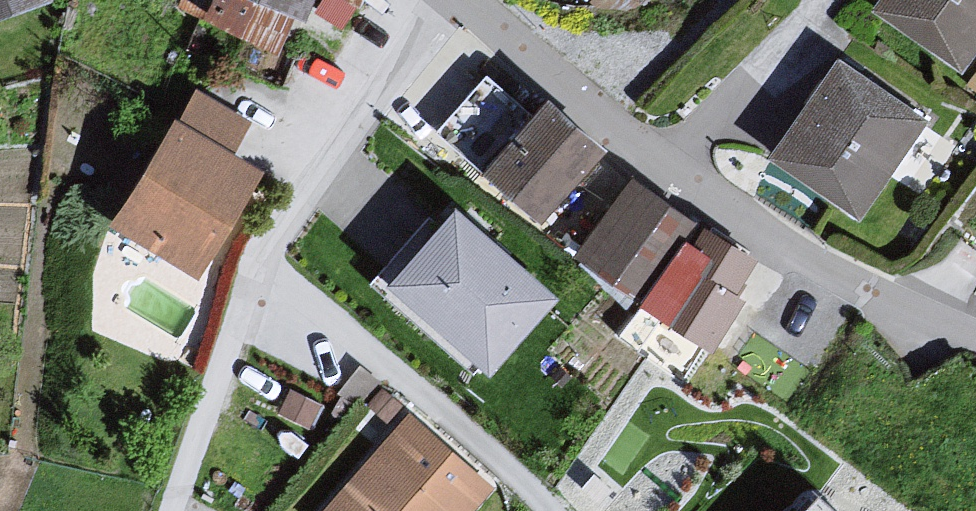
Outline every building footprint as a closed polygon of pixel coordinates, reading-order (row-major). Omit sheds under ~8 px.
[(67,9),(65,0),(0,0),(0,29),(67,9)] [(217,31),(290,64),(307,29),(350,41),(375,0),(231,0),(217,31)] [(638,16),(653,0),(619,0),(638,16)] [(958,70),(975,45),(975,0),(882,0),(875,9),(958,70)] [(483,63),(443,120),(475,142),(515,86),(483,63)] [(838,69),(776,160),(857,214),(918,123),(838,69)] [(254,130),(201,98),(116,232),(214,285),(275,184),(233,162),(254,130)] [(559,108),(489,180),(553,230),(609,159),(559,108)] [(635,186),(579,263),(643,313),(674,267),(681,269),(704,237),(635,186)] [(421,210),(361,306),(494,389),(553,308),(421,210)] [(761,264),(704,237),(681,269),(674,267),(643,313),(721,357),(750,307),(738,302),(761,264)] [(338,510),(477,510),(493,492),(418,424),(338,510)] [(807,510),(832,510),(818,498),(807,510)]
